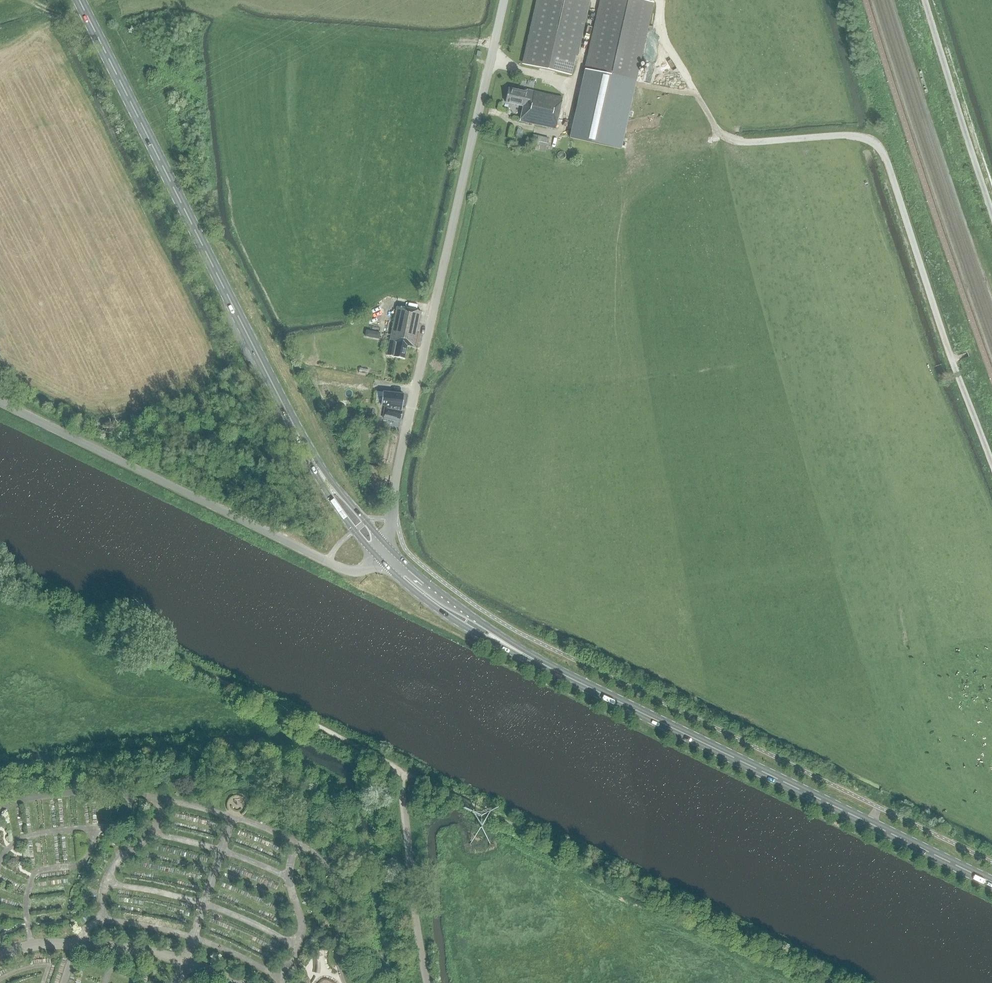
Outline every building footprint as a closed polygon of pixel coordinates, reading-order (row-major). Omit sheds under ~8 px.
[(523,64),(570,75),(575,53),(577,54),(589,0),(538,0),(523,64)] [(570,138),(618,149),(633,80),(651,2),(642,0),(601,0),(588,58),(586,57),(583,69),(585,69),(570,138)] [(554,129),(561,99),(561,98),(526,90),(526,92),(517,90),(516,91),(507,89),(504,103),(522,107),(519,121),(554,129)] [(549,152),(553,137),(541,134),(537,148),(549,152)] [(390,335),(387,346),(385,355),(403,359),(405,345),(413,346),(421,311),(396,306),(390,335)] [(403,394),(402,394),(382,392),(381,392),(380,406),(384,406),(384,408),(381,418),(395,422),(396,419),(400,420),(401,411),(399,411),(399,408),(401,408),(403,394)]
